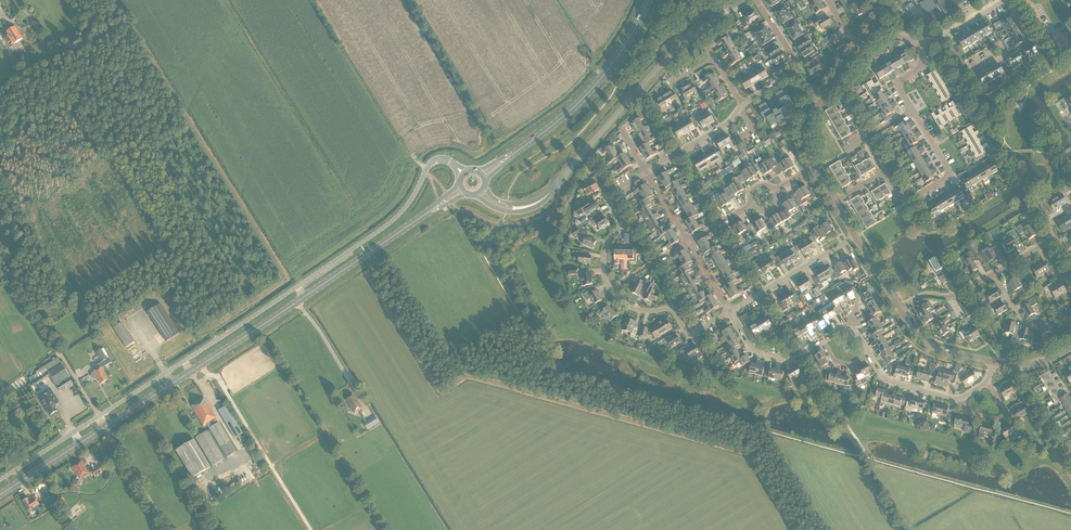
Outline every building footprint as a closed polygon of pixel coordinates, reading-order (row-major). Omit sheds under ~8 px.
[(804,1),(806,5),(809,3),(816,14),(823,9),(818,0),(805,0),(804,1)] [(917,6),(919,5),(920,5),(932,27),(953,15),(962,10),(960,6),(966,2),(968,6),(977,1),(977,0),(913,0),(917,6)] [(806,5),(804,1),(803,1),(799,4),(802,10),(807,7),(806,5)] [(852,21),(863,15),(859,8),(860,7),(858,3),(855,5),(852,1),(843,6),(848,14),(850,12),(854,19),(852,21)] [(786,3),(779,7),(781,10),(776,13),(779,19),(789,13),(787,10),(790,8),(786,3)] [(741,22),(745,28),(748,26),(746,24),(748,22),(749,24),(758,18),(754,11),(745,17),(746,19),(741,22)] [(791,16),(789,13),(779,19),(783,25),(789,21),(790,24),(797,19),(794,14),(791,16)] [(822,29),(832,24),(828,18),(822,22),(820,19),(814,22),(817,27),(820,26),(822,29)] [(1014,23),(1011,18),(1002,24),(1005,29),(1014,23)] [(800,24),(797,19),(790,24),(792,26),(786,30),(790,36),(800,29),(797,26),(800,24)] [(986,23),(981,26),(987,36),(992,33),(986,23)] [(1017,28),(1014,23),(1005,29),(1007,33),(1017,28)] [(8,35),(4,37),(9,45),(13,43),(13,44),(22,38),(16,26),(6,32),(8,35)] [(981,26),(977,29),(982,38),(987,36),(981,26)] [(758,28),(751,33),(754,38),(757,36),(759,40),(769,34),(765,28),(759,31),(758,28)] [(1019,32),(1017,28),(1007,33),(1010,38),(1019,32)] [(802,33),(800,29),(790,36),(794,41),(799,38),(801,40),(808,36),(804,31),(802,33)] [(977,29),(972,32),(977,41),(982,38),(977,29)] [(972,32),(967,35),(973,44),(977,41),(972,32)] [(1022,37),(1019,32),(1010,38),(1013,42),(1022,37)] [(773,40),(769,34),(759,40),(762,44),(759,45),(762,51),(769,46),(767,43),(773,40)] [(831,40),(830,41),(831,43),(830,43),(835,50),(837,49),(845,44),(839,35),(831,40)] [(967,35),(962,37),(968,47),(973,44),(967,35)] [(725,47),(732,42),(729,36),(717,44),(718,46),(722,43),(725,47)] [(811,41),(808,36),(801,40),(802,43),(797,46),(801,52),(810,46),(808,43),(811,41)] [(962,37),(957,40),(963,50),(968,47),(962,37)] [(1025,42),(1022,37),(1013,42),(1015,47),(1025,42)] [(827,38),(820,42),(823,46),(829,42),(827,38)] [(732,42),(725,47),(727,50),(722,53),(724,55),(736,48),(732,42)] [(1033,45),(1028,48),(1033,56),(1038,53),(1033,45)] [(812,49),(810,46),(801,52),(804,58),(810,54),(812,57),(819,53),(815,47),(812,49)] [(772,51),(770,48),(764,52),(767,58),(770,56),(772,60),(782,53),(778,47),(772,51)] [(739,53),(736,48),(724,55),(725,57),(729,54),(731,58),(739,53)] [(1028,48),(1023,50),(1028,59),(1033,56),(1028,48)] [(900,57),(908,70),(911,69),(907,63),(914,59),(907,49),(904,51),(905,53),(900,57)] [(739,53),(731,58),(733,62),(729,64),(731,66),(743,59),(739,53)] [(786,60),(782,53),(772,60),(775,63),(772,65),(775,70),(782,66),(780,63),(786,60)] [(817,60),(823,56),(821,53),(808,61),(811,66),(809,68),(809,67),(807,69),(809,71),(812,76),(816,73),(817,74),(819,72),(822,70),(818,63),(817,60)] [(1023,63),(1018,54),(1013,57),(1018,66),(1023,63)] [(900,57),(895,60),(900,68),(903,66),(906,72),(908,70),(900,57)] [(1018,66),(1013,57),(1007,60),(1013,70),(1019,67),(1018,66)] [(718,62),(724,73),(730,70),(724,58),(718,62)] [(890,63),(890,62),(889,60),(884,63),(885,65),(890,74),(893,72),(896,77),(898,76),(890,63)] [(895,60),(890,62),(890,63),(898,76),(900,75),(897,69),(900,68),(895,60)] [(761,70),(758,72),(762,80),(768,76),(761,64),(759,66),(761,70)] [(1004,74),(999,64),(994,67),(999,77),(1004,74)] [(890,74),(885,65),(880,68),(888,82),(890,81),(887,75),(890,74)] [(994,67),(989,71),(994,80),(999,77),(994,67)] [(888,82),(880,68),(875,72),(880,80),(883,78),(886,83),(888,82)] [(940,68),(928,75),(930,79),(928,80),(930,83),(932,82),(940,77),(938,73),(942,70),(940,68)] [(752,70),(750,71),(757,83),(762,80),(758,72),(754,74),(752,70)] [(757,83),(750,71),(748,72),(750,77),(747,79),(751,87),(757,83)] [(994,80),(989,71),(983,74),(989,83),(994,80)] [(710,84),(718,79),(715,74),(703,81),(704,83),(708,80),(710,84)] [(944,74),(940,77),(932,82),(934,86),(932,86),(934,89),(935,89),(944,83),(942,79),(946,77),(944,74)] [(983,74),(978,77),(984,86),(989,83),(983,74)] [(751,87),(747,79),(743,81),(740,77),(738,78),(746,90),(751,87)] [(718,79),(710,84),(713,87),(708,90),(709,92),(721,85),(718,79)] [(700,90),(703,89),(703,88),(698,80),(695,82),(700,90)] [(867,92),(880,85),(878,82),(875,84),(872,80),(862,86),(864,90),(865,89),(867,92)] [(948,81),(944,83),(935,89),(938,92),(936,93),(938,96),(939,95),(948,90),(946,86),(950,83),(948,81)] [(692,83),(686,87),(690,95),(694,93),(697,97),(699,95),(692,83)] [(725,90),(721,85),(709,92),(711,94),(715,92),(717,95),(725,90)] [(880,85),(867,92),(866,93),(868,96),(869,95),(871,99),(874,97),(882,92),(884,91),(882,89),(879,91),(876,87),(880,85)] [(690,95),(686,87),(680,90),(687,102),(690,101),(687,97),(690,95)] [(948,90),(939,95),(942,99),(940,99),(942,103),(952,96),(950,92),(954,90),(952,87),(948,90)] [(667,94),(671,102),(675,99),(678,104),(680,102),(673,90),(667,94)] [(725,90),(717,95),(719,99),(715,101),(716,103),(728,96),(725,90)] [(763,105),(759,107),(762,114),(761,115),(765,121),(767,120),(768,122),(772,129),(778,125),(780,127),(787,123),(785,121),(791,117),(789,113),(796,109),(788,96),(786,97),(783,90),(775,95),(784,109),(778,113),(777,111),(773,113),(775,115),(773,116),(772,117),(768,111),(775,106),(770,98),(762,103),(763,105)] [(874,97),(871,99),(874,104),(877,102),(891,94),(890,92),(884,95),(882,92),(874,97)] [(661,97),(668,109),(670,108),(668,104),(671,102),(667,94),(661,97)] [(892,96),(891,94),(877,102),(880,107),(888,102),(886,99),(892,96)] [(665,111),(668,109),(661,97),(655,101),(663,113),(665,111)] [(954,106),(959,115),(962,113),(963,115),(966,113),(960,103),(956,105),(954,101),(951,103),(953,105),(953,107),(954,106)] [(888,102),(880,107),(883,112),(897,104),(896,102),(890,105),(888,102)] [(898,106),(897,104),(883,112),(887,120),(895,115),(893,113),(894,112),(892,109),(898,106)] [(829,119),(840,113),(842,111),(841,109),(838,111),(837,110),(838,109),(835,105),(825,112),(829,119)] [(960,117),(959,115),(954,106),(953,107),(949,109),(947,105),(945,107),(946,109),(947,110),(952,119),(955,117),(956,119),(960,117)] [(708,115),(704,117),(709,125),(715,121),(707,109),(705,111),(708,115)] [(953,121),(952,119),(947,110),(943,113),(941,109),(938,111),(940,114),(946,123),(949,121),(950,122),(953,121)] [(842,116),(840,113),(829,119),(834,126),(844,120),(847,118),(846,117),(852,114),(851,112),(845,115),(845,116),(842,118),(841,117),(842,116)] [(943,126),(947,124),(946,123),(940,114),(936,117),(934,113),(931,114),(939,127),(943,125),(943,126)] [(634,129),(642,125),(640,121),(644,119),(641,114),(636,117),(637,120),(631,124),(634,129)] [(709,125),(704,117),(700,119),(698,115),(696,116),(703,128),(709,125)] [(688,122),(685,124),(690,132),(695,128),(688,116),(686,118),(688,122)] [(846,123),(844,120),(834,126),(838,133),(848,127),(848,126),(851,125),(857,121),(855,119),(849,123),(846,125),(845,124),(846,123)] [(906,122),(903,124),(901,121),(894,125),(896,128),(898,127),(901,132),(915,124),(914,122),(908,125),(906,122)] [(679,122),(677,123),(684,135),(690,132),(685,124),(681,126),(679,122)] [(684,135),(677,123),(675,124),(677,129),(673,131),(678,139),(684,135)] [(915,124),(901,132),(904,137),(912,132),(911,129),(916,126),(915,124)] [(964,139),(966,139),(974,133),(972,129),(976,127),(974,124),(962,132),(964,135),(962,136),(964,139)] [(642,125),(634,129),(638,135),(650,128),(649,126),(644,128),(642,125)] [(848,127),(838,133),(842,140),(851,134),(857,131),(856,128),(850,132),(849,130),(850,130),(848,127)] [(651,130),(650,128),(638,135),(641,141),(649,136),(652,134),(650,130),(651,130)] [(968,142),(966,143),(968,146),(969,145),(978,140),(976,136),(980,133),(978,131),(974,133),(966,139),(968,142)] [(914,135),(912,132),(904,137),(907,142),(921,134),(920,132),(914,135)] [(921,134),(907,142),(910,147),(919,142),(917,139),(922,136),(921,134)] [(721,139),(726,146),(730,144),(732,149),(734,147),(727,135),(721,139)] [(641,141),(644,146),(652,141),(657,139),(655,137),(651,139),(649,136),(641,141)] [(972,152),(973,152),(982,146),(980,142),(984,140),(982,137),(978,140),(969,145),(972,148),(970,149),(972,152)] [(726,146),(721,139),(716,142),(723,154),(725,153),(722,149),(726,146)] [(779,143),(782,149),(789,145),(785,139),(781,141),(782,142),(779,143)] [(644,146),(640,148),(644,154),(651,150),(649,146),(653,143),(652,141),(644,146)] [(986,144),(982,146),(973,152),(975,155),(974,156),(976,159),(986,153),(984,149),(988,146),(986,144)] [(610,156),(617,151),(614,145),(611,147),(608,149),(602,152),(603,155),(607,152),(610,156)] [(756,157),(762,153),(757,146),(751,150),(756,157)] [(712,155),(716,163),(722,159),(715,147),(713,148),(715,153),(712,155)] [(911,158),(924,149),(923,147),(918,151),(916,148),(907,153),(911,158)] [(926,152),(924,149),(911,158),(914,163),(922,158),(920,155),(926,152)] [(651,150),(644,154),(647,160),(659,153),(658,151),(654,153),(651,150)] [(617,151),(610,156),(612,159),(608,162),(609,164),(613,161),(621,156),(617,151)] [(705,153),(703,154),(711,166),(716,163),(712,155),(708,157),(705,153)] [(625,154),(621,156),(613,161),(614,163),(618,161),(621,164),(628,160),(625,154)] [(711,166),(703,154),(701,155),(704,159),(700,161),(705,169),(711,166)] [(787,160),(784,162),(789,170),(794,167),(789,158),(787,155),(784,156),(787,160)] [(863,162),(869,172),(876,168),(870,158),(870,159),(868,155),(866,156),(868,160),(867,161),(866,160),(863,162)] [(922,158),(914,163),(917,168),(930,159),(929,157),(924,161),(922,158)] [(697,163),(694,159),(689,162),(694,170),(697,168),(699,173),(705,169),(700,161),(697,163)] [(769,161),(764,164),(769,172),(773,170),(774,172),(778,169),(774,163),(772,160),(772,159),(769,161)] [(777,161),(776,162),(774,159),(772,160),(774,163),(778,169),(780,168),(784,173),(789,170),(784,162),(779,165),(777,161)] [(869,172),(863,162),(861,159),(859,160),(861,164),(860,165),(859,164),(856,166),(862,176),(869,172)] [(932,162),(930,159),(917,168),(920,173),(928,168),(926,165),(932,162)] [(628,160),(621,164),(623,168),(619,170),(620,172),(632,165),(628,160)] [(997,162),(994,164),(993,163),(990,165),(987,160),(985,161),(993,174),(998,171),(999,174),(1000,174),(1001,174),(1002,173),(1003,173),(1003,172),(1003,171),(997,162)] [(762,161),(754,165),(758,171),(760,169),(764,175),(769,172),(764,164),(762,161)] [(834,174),(844,168),(847,166),(845,164),(842,166),(841,165),(842,165),(840,161),(829,167),(834,174)] [(993,174),(985,161),(982,162),(986,168),(983,169),(988,177),(988,178),(989,180),(994,177),(993,175),(993,174)] [(758,171),(754,165),(752,162),(745,167),(746,170),(747,170),(753,180),(754,179),(753,177),(757,175),(755,172),(758,171)] [(974,167),(983,180),(985,183),(989,180),(988,178),(988,177),(983,169),(980,171),(977,166),(974,167)] [(928,168),(920,173),(923,178),(936,169),(935,167),(930,171),(928,168)] [(983,180),(974,167),(972,168),(976,174),(973,175),(978,184),(983,180)] [(844,168),(834,174),(838,181),(848,175),(851,173),(850,171),(846,173),(845,172),(846,172),(844,168)] [(936,169),(923,178),(927,186),(934,182),(932,179),(934,178),(932,175),(938,172),(936,169)] [(662,183),(670,178),(668,175),(672,172),(671,170),(659,177),(662,183)] [(742,174),(740,176),(743,182),(746,180),(747,181),(750,179),(751,181),(753,180),(747,170),(746,170),(741,173),(742,174)] [(978,184),(973,175),(970,177),(966,172),(964,173),(973,187),(978,184)] [(973,187),(964,173),(962,174),(966,180),(963,182),(965,186),(963,188),(968,196),(970,194),(968,190),(973,187)] [(850,179),(848,175),(838,181),(842,188),(852,183),(852,182),(855,180),(854,178),(850,180),(849,179),(850,179)] [(596,185),(600,183),(596,176),(590,180),(591,183),(583,188),(588,196),(599,189),(596,185)] [(740,176),(738,177),(737,177),(732,180),(734,184),(740,194),(742,193),(741,191),(744,189),(741,183),(743,182),(740,176)] [(672,182),(670,178),(662,183),(665,189),(678,181),(676,179),(672,182)] [(678,181),(665,189),(667,191),(671,188),(673,192),(681,187),(678,181)] [(685,184),(681,187),(673,192),(676,197),(684,193),(682,189),(686,186),(685,184)] [(734,184),(727,189),(730,194),(730,195),(733,193),(734,195),(738,193),(739,195),(740,194),(734,184)] [(878,188),(885,198),(886,201),(888,200),(886,196),(887,195),(888,196),(892,194),(885,184),(878,188)] [(641,195),(649,191),(646,185),(634,192),(635,195),(639,192),(641,195)] [(963,188),(960,189),(957,191),(953,186),(951,187),(960,201),(968,196),(963,188)] [(806,187),(801,190),(806,198),(811,195),(813,198),(815,197),(812,191),(810,193),(806,187)] [(960,201),(951,187),(949,188),(952,194),(949,196),(955,204),(960,201)] [(885,198),(878,188),(871,192),(877,201),(879,205),(881,204),(879,200),(881,199),(881,200),(885,198)] [(726,189),(724,190),(726,194),(721,197),(726,205),(731,202),(728,197),(730,195),(730,194),(727,189),(726,189)] [(808,201),(806,198),(801,190),(793,194),(797,200),(800,206),(808,201)] [(649,191),(641,195),(644,199),(639,202),(640,204),(652,196),(649,191)] [(955,204),(949,196),(947,197),(943,192),(941,193),(950,207),(955,204)] [(686,196),(684,193),(676,197),(680,203),(692,196),(691,194),(686,196)] [(721,197),(718,193),(711,198),(714,204),(717,202),(721,208),(726,205),(721,197)] [(854,208),(864,202),(862,198),(861,199),(861,198),(864,196),(863,193),(859,196),(859,195),(850,201),(854,208)] [(950,207),(941,193),(939,194),(942,200),(939,202),(944,210),(950,207)] [(790,196),(792,199),(789,201),(788,200),(786,201),(792,211),(800,206),(797,200),(793,194),(790,196)] [(1065,212),(1070,209),(1067,203),(1062,195),(1049,203),(1054,211),(1062,206),(1065,212)] [(654,199),(652,196),(640,204),(644,209),(651,205),(649,201),(654,199)] [(693,198),(692,196),(680,203),(683,208),(691,204),(693,203),(691,199),(693,198)] [(933,198),(931,199),(939,213),(944,210),(939,202),(936,203),(933,198)] [(929,208),(930,208),(926,211),(932,220),(940,215),(939,213),(931,199),(929,200),(932,206),(929,208)] [(864,202),(854,208),(858,215),(869,209),(866,205),(866,206),(865,205),(869,202),(867,200),(864,202)] [(590,205),(588,202),(575,210),(579,216),(586,211),(588,214),(600,207),(596,201),(590,205)] [(794,214),(792,211),(786,201),(785,202),(786,203),(782,205),(786,212),(783,213),(787,220),(792,217),(791,216),(794,214)] [(693,203),(691,204),(683,208),(686,214),(694,209),(699,207),(697,205),(695,206),(693,203)] [(644,209),(640,211),(643,217),(651,212),(649,209),(653,206),(652,204),(651,205),(644,209)] [(869,209),(858,215),(863,222),(876,214),(873,216),(871,212),(870,213),(869,212),(873,209),(871,207),(869,209)] [(694,209),(686,214),(689,218),(684,220),(686,222),(698,215),(694,209)] [(1065,212),(1067,216),(1057,222),(1063,233),(1070,228),(1070,209),(1065,212)] [(653,216),(651,212),(643,217),(647,223),(659,215),(658,213),(653,216)] [(703,212),(698,215),(686,222),(689,228),(697,223),(695,219),(699,217),(704,214),(703,212)] [(775,214),(774,215),(780,225),(781,227),(785,224),(784,222),(787,220),(783,213),(781,215),(780,213),(776,215),(775,214)] [(877,216),(876,214),(863,222),(867,229),(877,223),(875,219),(874,220),(873,219),(877,216)] [(660,217),(659,215),(647,223),(650,228),(658,224),(656,220),(660,217)] [(770,221),(768,222),(772,229),(780,225),(774,215),(772,216),(773,217),(770,219),(770,221)] [(600,229),(609,223),(605,217),(599,221),(597,218),(592,221),(595,227),(597,225),(600,229)] [(757,222),(762,231),(764,234),(769,231),(771,233),(773,232),(772,229),(768,222),(765,224),(762,219),(757,222)] [(823,232),(825,235),(832,231),(830,226),(832,225),(829,219),(824,222),(825,224),(821,227),(823,228),(824,232),(823,232)] [(748,225),(746,227),(743,221),(738,225),(743,233),(745,236),(752,232),(748,225)] [(753,223),(751,224),(748,225),(752,232),(755,236),(758,234),(757,233),(762,231),(757,222),(754,224),(753,223)] [(699,227),(697,223),(689,228),(692,233),(705,226),(703,224),(699,227)] [(1029,239),(1037,235),(1031,225),(1026,227),(1024,223),(1017,228),(1021,234),(1024,232),(1029,239)] [(658,224),(650,228),(654,234),(657,232),(665,227),(664,225),(660,227),(658,224)] [(743,233),(738,225),(732,228),(737,236),(739,239),(740,239),(742,238),(740,235),(743,233)] [(667,231),(665,227),(657,232),(661,237),(673,230),(671,228),(667,231)] [(824,232),(823,228),(817,232),(816,229),(811,232),(816,240),(818,239),(819,241),(826,237),(825,235),(823,232),(824,232)] [(723,236),(718,229),(711,233),(712,236),(716,234),(719,238),(723,236)] [(673,230),(661,237),(662,239),(666,237),(668,240),(676,236),(673,230)] [(593,248),(596,241),(587,237),(589,234),(583,231),(580,237),(585,239),(583,244),(593,248)] [(1014,232),(1008,235),(1010,240),(1003,244),(1007,252),(1017,246),(1015,242),(1019,240),(1014,232)] [(989,242),(993,240),(989,233),(985,235),(989,242)] [(628,234),(625,234),(624,254),(634,254),(634,249),(627,249),(627,243),(628,243),(628,234)] [(676,236),(668,240),(670,244),(666,246),(667,248),(679,241),(676,236)] [(702,249),(709,244),(707,240),(711,238),(710,236),(698,243),(702,249)] [(805,244),(810,252),(816,249),(813,244),(816,242),(812,236),(807,240),(808,242),(805,244)] [(622,239),(622,243),(622,249),(615,249),(615,254),(624,254),(625,239),(622,239)] [(810,252),(805,244),(802,246),(800,243),(795,247),(798,252),(801,251),(804,255),(810,252)] [(709,244),(702,249),(705,254),(717,247),(716,245),(711,247),(709,244)] [(991,246),(980,252),(986,263),(997,257),(991,246)] [(717,247),(705,254),(706,256),(710,253),(712,257),(720,252),(717,247)] [(794,247),(785,253),(786,255),(791,263),(797,260),(797,259),(800,258),(794,247)] [(728,248),(720,252),(712,257),(716,263),(724,258),(721,254),(729,250),(728,248)] [(681,261),(688,256),(685,250),(673,258),(674,260),(678,257),(681,261)] [(591,264),(592,257),(583,256),(584,252),(576,251),(575,259),(579,259),(579,263),(591,264)] [(970,273),(971,273),(978,269),(974,262),(977,260),(972,251),(962,257),(963,259),(967,256),(969,259),(964,262),(967,267),(965,268),(965,270),(966,273),(968,273),(970,272),(970,273)] [(781,254),(782,255),(776,258),(781,266),(784,264),(786,267),(791,263),(785,253),(784,252),(781,254)] [(615,260),(615,264),(622,264),(621,271),(622,271),(622,276),(624,276),(624,271),(624,270),(624,266),(624,254),(615,254),(615,260)] [(624,266),(624,270),(624,271),(628,271),(628,269),(627,269),(627,260),(634,260),(634,254),(624,254),(624,266)] [(769,260),(765,262),(770,271),(776,267),(773,262),(776,261),(773,255),(767,258),(769,260)] [(688,256),(681,261),(683,264),(679,267),(680,269),(692,262),(688,256)] [(726,262),(724,258),(716,263),(719,268),(731,261),(730,259),(726,262)] [(941,269),(942,268),(937,259),(936,259),(935,258),(929,261),(936,272),(942,269),(941,269)] [(770,271),(765,262),(762,264),(761,262),(758,259),(752,263),(754,266),(755,265),(759,271),(762,269),(765,274),(770,271)] [(850,260),(842,264),(844,267),(845,267),(847,270),(848,272),(852,269),(854,272),(859,268),(855,263),(852,265),(850,260)] [(732,263),(731,261),(719,268),(723,274),(730,269),(728,266),(732,263)] [(693,264),(692,262),(680,269),(683,274),(683,275),(691,270),(689,266),(693,264)] [(837,269),(834,270),(838,278),(843,275),(842,273),(847,270),(845,267),(844,267),(842,264),(841,262),(835,266),(837,269)] [(1048,276),(1055,272),(1051,265),(1048,268),(1045,262),(1032,269),(1037,278),(1046,272),(1048,276)] [(831,267),(828,269),(826,266),(821,270),(826,279),(832,276),(834,280),(838,278),(831,267)] [(732,273),(730,269),(723,274),(726,279),(734,275),(738,272),(737,270),(732,273)] [(683,275),(683,274),(679,277),(683,282),(690,278),(688,274),(693,272),(691,270),(683,275)] [(815,273),(817,277),(814,279),(820,290),(824,288),(822,284),(827,281),(826,279),(821,270),(815,273)] [(584,286),(593,284),(591,276),(592,276),(591,271),(581,274),(584,286)] [(944,284),(950,281),(946,274),(940,278),(944,284)] [(734,275),(726,279),(728,283),(724,286),(725,288),(737,280),(734,275)] [(690,278),(683,282),(686,288),(698,281),(697,279),(693,281),(690,278)] [(807,278),(802,281),(807,290),(813,287),(807,278)] [(1015,291),(1021,287),(1016,278),(1009,282),(1010,283),(1007,285),(1013,295),(1016,293),(1015,291)] [(645,290),(648,284),(641,280),(639,284),(637,283),(632,293),(639,296),(643,288),(645,290)] [(737,280),(725,288),(728,293),(736,289),(734,285),(738,282),(737,280)] [(698,281),(686,288),(689,294),(697,289),(695,285),(699,283),(698,281)] [(807,290),(802,281),(796,284),(802,293),(804,296),(809,293),(807,290)] [(1064,295),(1067,292),(1061,282),(1054,287),(1051,283),(1043,289),(1046,294),(1051,290),(1056,298),(1063,294),(1064,295)] [(648,284),(645,290),(644,292),(647,294),(644,299),(651,302),(653,299),(656,301),(658,296),(655,294),(656,292),(652,290),(654,287),(648,284)] [(841,293),(837,296),(836,296),(841,303),(840,303),(841,305),(850,300),(849,298),(846,294),(844,290),(841,285),(837,287),(841,293)] [(849,298),(855,295),(853,292),(856,291),(852,285),(844,290),(846,294),(849,298)] [(816,298),(817,297),(822,294),(818,287),(813,290),(815,294),(814,294),(816,298)] [(699,293),(697,289),(689,294),(693,299),(697,297),(696,297),(704,292),(705,292),(704,290),(699,293)] [(738,292),(736,289),(728,293),(732,299),(744,292),(742,290),(738,292)] [(870,300),(874,297),(869,289),(863,292),(865,295),(862,297),(865,302),(870,300)] [(595,304),(602,300),(597,291),(592,294),(590,290),(584,294),(588,301),(591,298),(595,304)] [(990,307),(1000,301),(998,298),(1000,297),(996,290),(986,296),(990,302),(988,304),(990,307)] [(706,296),(704,292),(696,297),(697,297),(700,303),(712,295),(711,293),(706,296)] [(791,292),(785,296),(790,304),(794,302),(795,304),(800,301),(796,293),(793,295),(791,292)] [(807,303),(803,296),(802,294),(799,296),(804,305),(807,303)] [(712,295),(700,303),(701,305),(705,302),(708,306),(715,301),(712,295)] [(836,296),(837,296),(836,295),(830,298),(834,305),(837,311),(840,309),(838,305),(840,303),(841,303),(836,296)] [(790,304),(785,296),(780,299),(783,304),(780,306),(783,312),(792,306),(790,304)] [(1034,297),(1032,299),(1026,302),(1028,305),(1023,308),(1028,317),(1035,313),(1031,307),(1038,303),(1034,297)] [(865,302),(864,303),(869,312),(870,311),(877,306),(874,301),(871,302),(870,300),(865,302)] [(715,301),(708,306),(710,309),(705,312),(707,314),(719,307),(715,301)] [(1002,304),(1000,301),(990,307),(992,310),(994,309),(998,315),(1007,310),(1004,303),(1002,304)] [(920,308),(922,311),(918,313),(922,319),(930,313),(928,310),(932,308),(929,303),(920,308)] [(147,312),(166,341),(179,333),(160,304),(147,312)] [(608,307),(607,307),(604,305),(597,313),(600,316),(602,314),(611,321),(617,314),(608,307)] [(837,311),(834,305),(826,310),(831,319),(836,315),(835,312),(837,311)] [(870,311),(872,313),(868,316),(870,319),(875,315),(882,311),(879,305),(877,306),(870,311)] [(1070,324),(1070,311),(1068,306),(1060,311),(1064,318),(1066,317),(1070,324)] [(826,310),(824,308),(819,311),(820,314),(828,326),(830,324),(828,320),(831,319),(826,310)] [(932,317),(930,313),(922,319),(925,324),(937,317),(936,314),(932,317)] [(820,319),(817,321),(822,329),(828,326),(820,314),(817,315),(820,319)] [(875,315),(870,319),(871,321),(868,323),(872,329),(880,324),(875,315)] [(1046,325),(1050,323),(1046,316),(1040,320),(1042,323),(1037,326),(1043,335),(1049,331),(1046,325)] [(817,321),(815,317),(809,320),(814,329),(817,327),(819,331),(822,329),(817,321)] [(761,321),(769,333),(771,332),(768,328),(772,326),(767,318),(761,321)] [(799,328),(796,324),(793,318),(790,320),(793,326),(796,330),(793,332),(798,340),(804,337),(799,328)] [(939,331),(947,326),(945,322),(949,320),(947,318),(935,326),(939,331)] [(635,338),(638,330),(634,328),(636,322),(626,319),(623,330),(632,333),(631,337),(635,338)] [(754,323),(756,325),(760,332),(764,330),(767,335),(769,333),(761,321),(760,319),(754,323)] [(659,326),(650,330),(651,331),(653,335),(655,339),(672,329),(667,320),(663,323),(663,321),(658,324),(659,326)] [(809,320),(804,323),(803,324),(809,333),(811,336),(814,334),(811,330),(814,329),(809,320)] [(801,327),(799,328),(804,337),(809,333),(803,324),(804,323),(802,321),(799,322),(801,327)] [(1016,340),(1018,329),(1019,326),(1015,325),(1016,324),(1008,322),(1005,333),(1013,335),(1011,342),(1013,345),(1015,345),(1016,340)] [(122,323),(115,327),(127,347),(134,342),(122,323)] [(880,324),(872,329),(873,332),(869,334),(871,337),(883,329),(880,324)] [(969,331),(975,340),(980,337),(973,324),(971,326),(973,329),(969,331)] [(760,332),(756,325),(750,328),(757,340),(759,339),(757,335),(760,332)] [(950,329),(947,326),(939,331),(942,337),(952,330),(953,332),(955,331),(953,327),(950,329)] [(642,327),(640,336),(646,338),(647,335),(647,332),(648,329),(642,327)] [(721,341),(733,334),(730,328),(722,333),(724,337),(720,339),(721,341)] [(1016,340),(1015,345),(1015,346),(1019,344),(1020,339),(1025,340),(1024,343),(1025,344),(1030,346),(1031,345),(1033,335),(1032,333),(1030,332),(1030,330),(1023,328),(1022,330),(1018,329),(1016,340)] [(884,330),(883,329),(871,337),(874,342),(883,337),(882,337),(881,335),(885,332),(884,330)] [(964,330),(962,331),(959,333),(963,339),(966,338),(969,343),(975,340),(969,331),(966,333),(964,330)] [(733,334),(721,341),(722,343),(727,341),(729,344),(737,339),(733,334)] [(668,336),(662,340),(658,343),(660,346),(663,344),(666,347),(670,345),(671,348),(681,343),(676,335),(670,339),(668,336)] [(874,342),(871,344),(873,347),(877,344),(879,347),(887,342),(884,336),(882,337),(883,337),(874,342)] [(737,339),(729,344),(731,348),(727,350),(728,352),(740,345),(737,339)] [(887,342),(879,347),(881,350),(876,353),(878,355),(881,354),(891,348),(887,342)] [(895,345),(891,348),(881,354),(884,359),(893,354),(891,351),(895,349),(900,345),(899,343),(898,343),(895,345)] [(701,358),(706,355),(701,347),(698,349),(695,345),(691,347),(692,348),(686,351),(690,359),(699,354),(701,358)] [(741,347),(740,345),(728,352),(731,358),(739,353),(737,350),(741,347)] [(93,372),(94,372),(91,373),(91,376),(93,379),(95,379),(97,378),(101,383),(108,379),(105,373),(101,368),(112,361),(103,348),(101,349),(95,352),(101,362),(96,365),(99,368),(93,372)] [(825,358),(827,357),(822,349),(816,352),(818,355),(815,357),(818,362),(825,358)] [(739,353),(731,358),(735,364),(747,356),(745,354),(741,357),(739,353)] [(884,359),(891,370),(895,364),(893,361),(896,360),(893,354),(884,359)] [(750,362),(747,356),(735,364),(736,366),(740,363),(742,367),(750,362)] [(39,370),(40,370),(36,372),(39,378),(43,376),(42,374),(61,363),(58,358),(39,370)] [(818,362),(817,363),(822,372),(828,368),(826,366),(829,364),(825,358),(818,362)] [(756,375),(759,361),(757,360),(756,365),(751,364),(749,373),(756,375)] [(761,362),(759,361),(756,375),(762,376),(762,378),(765,379),(766,375),(767,368),(764,367),(765,366),(762,366),(762,367),(760,366),(761,362)] [(61,363),(50,370),(48,372),(56,385),(70,376),(61,363)] [(931,363),(929,370),(928,371),(919,369),(916,378),(924,380),(924,381),(929,382),(930,377),(933,378),(937,365),(931,363)] [(868,364),(859,369),(865,378),(870,374),(871,377),(874,375),(871,370),(868,364)] [(896,371),(895,374),(902,376),(904,367),(895,364),(891,370),(896,371)] [(775,370),(767,368),(766,375),(769,376),(769,378),(775,379),(779,366),(776,365),(775,370)] [(779,366),(775,379),(782,381),(784,372),(780,371),(781,366),(779,366)] [(792,370),(797,377),(800,375),(803,380),(805,378),(798,366),(792,370)] [(904,367),(902,376),(908,378),(909,375),(912,376),(914,369),(904,367)] [(797,377),(792,370),(786,373),(793,385),(796,384),(793,379),(797,377)] [(828,371),(826,378),(825,381),(828,382),(835,383),(837,374),(838,371),(835,370),(834,373),(828,371)] [(837,374),(835,383),(834,385),(841,387),(843,377),(840,376),(841,372),(838,371),(837,374)] [(865,378),(860,371),(855,374),(856,377),(854,378),(857,384),(855,385),(857,388),(867,382),(865,378)] [(954,375),(955,373),(945,371),(944,373),(938,372),(936,380),(938,381),(937,385),(947,387),(949,380),(953,381),(954,375)] [(970,384),(977,380),(972,371),(967,375),(967,374),(960,378),(966,387),(970,385),(970,384)] [(1053,377),(1053,378),(1057,375),(1056,373),(1052,375),(1049,371),(1039,377),(1043,383),(1053,377)] [(850,379),(843,377),(841,387),(850,389),(852,383),(849,382),(850,379)] [(1053,377),(1043,383),(1047,390),(1057,384),(1061,382),(1060,379),(1056,382),(1053,378),(1053,377)] [(73,383),(70,379),(57,387),(59,392),(73,383)] [(1014,392),(1016,391),(1015,388),(1016,388),(1011,379),(1002,385),(1004,388),(1000,391),(1004,398),(1014,392)] [(1060,388),(1057,384),(1047,390),(1051,397),(1061,390),(1061,391),(1065,388),(1063,386),(1060,388)] [(882,399),(885,390),(875,387),(874,393),(877,394),(876,397),(882,399)] [(47,411),(50,415),(57,411),(54,406),(59,403),(50,388),(37,396),(47,412),(47,411)] [(883,406),(884,404),(887,405),(890,396),(887,395),(888,390),(885,390),(882,399),(880,407),(882,407),(883,406)] [(1063,395),(1061,391),(1061,390),(1051,397),(1055,403),(1058,401),(1060,400),(1068,395),(1069,395),(1067,392),(1063,395)] [(893,397),(890,396),(887,405),(894,407),(894,406),(896,396),(897,396),(897,393),(894,392),(893,397)] [(354,395),(348,399),(346,400),(354,413),(362,408),(354,395)] [(1060,400),(1058,401),(1061,406),(1063,405),(1070,400),(1070,398),(1068,395),(1060,400)] [(906,399),(897,396),(896,396),(894,406),(900,407),(901,404),(904,405),(906,399)] [(921,414),(922,410),(925,401),(918,399),(913,397),(912,403),(908,402),(906,409),(921,414)] [(216,417),(205,398),(191,406),(203,426),(206,424),(210,429),(207,431),(195,438),(212,466),(224,459),(209,433),(211,431),(227,457),(236,451),(219,422),(216,418),(216,417)] [(1025,410),(1028,408),(1024,400),(1017,404),(1020,408),(1014,412),(1018,420),(1027,414),(1025,410)] [(5,402),(0,406),(0,412),(1,413),(9,408),(5,402)] [(949,424),(951,416),(947,414),(949,407),(943,405),(943,406),(935,404),(933,413),(943,416),(941,422),(949,424)] [(237,437),(243,434),(226,406),(218,410),(235,438),(237,437)] [(971,433),(973,425),(969,424),(970,419),(964,418),(957,416),(954,425),(965,428),(964,432),(971,433)] [(375,417),(366,422),(364,423),(368,430),(379,423),(375,417)] [(982,423),(980,433),(979,435),(979,436),(979,437),(980,437),(982,438),(983,438),(984,437),(985,437),(985,434),(991,436),(990,440),(994,441),(997,432),(992,431),(993,427),(987,425),(982,423)] [(1017,439),(1022,436),(1018,429),(1014,431),(1010,425),(1001,431),(1006,439),(1014,434),(1017,439)] [(243,434),(237,437),(241,443),(247,440),(243,434)] [(210,467),(194,440),(176,451),(192,478),(210,467)] [(89,473),(82,461),(72,467),(80,479),(89,473)] [(101,472),(99,468),(98,467),(92,471),(95,476),(101,472)] [(43,487),(39,490),(40,492),(39,492),(45,500),(50,497),(44,489),(43,487)] [(36,499),(30,502),(28,498),(22,502),(30,514),(36,511),(34,508),(39,505),(36,499)] [(68,505),(63,498),(58,501),(63,508),(68,505)] [(81,512),(84,510),(83,508),(85,506),(81,500),(75,505),(81,512)]
